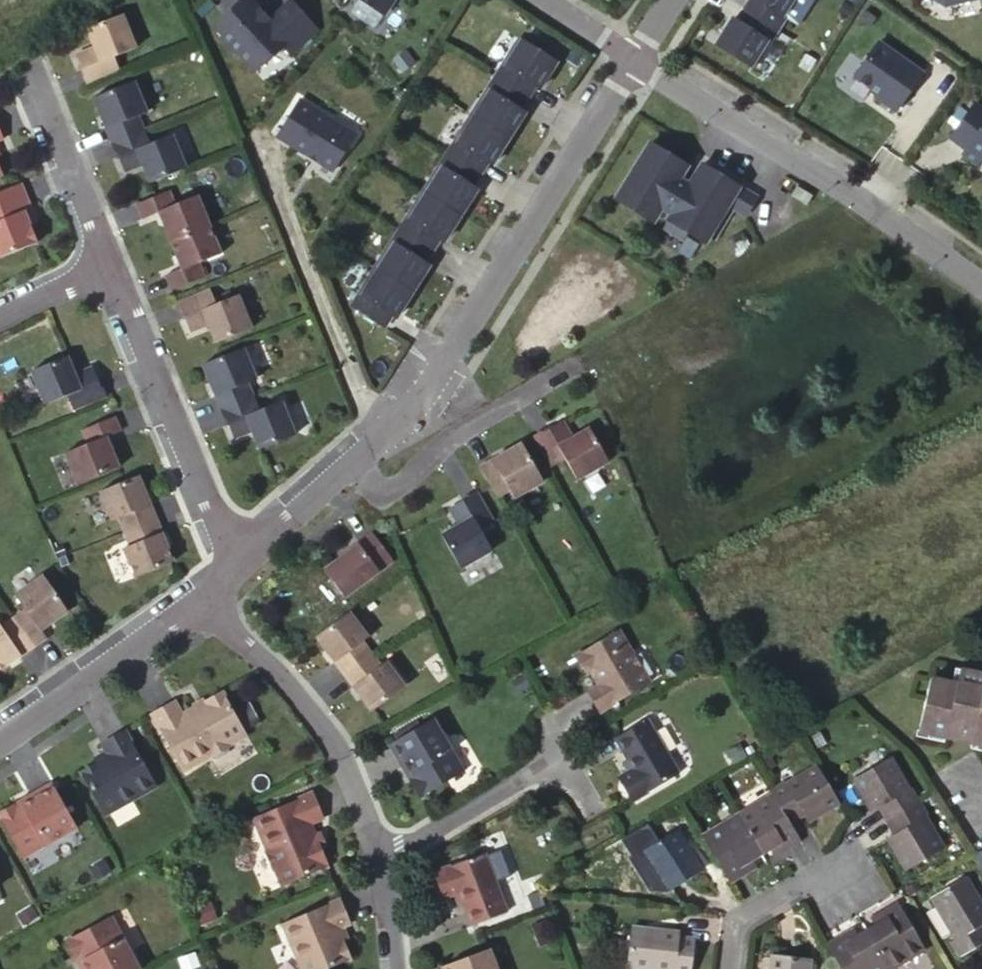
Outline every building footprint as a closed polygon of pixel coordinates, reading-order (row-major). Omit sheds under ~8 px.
[(252,0),(240,0),(213,23),(222,33),(221,39),(231,50),(237,50),(254,69),(282,44),(290,54),(316,30),(290,0),(289,0),(266,21),(259,13),(260,8),(252,0)] [(383,12),(390,0),(365,0),(383,12)] [(745,8),(778,29),(793,4),(791,2),(792,0),(750,0),(745,8)] [(778,29),(745,8),(737,20),(733,17),(724,30),(716,44),(751,66),(759,52),(762,54),(778,29)] [(81,68),(112,56),(134,47),(120,15),(86,29),(93,47),(76,54),(81,68)] [(519,37),(511,50),(513,51),(522,38),(519,37)] [(511,50),(495,75),(529,95),(536,83),(540,86),(548,74),(557,60),(522,38),(513,51),(511,50)] [(896,110),(922,72),(878,41),(854,76),(877,92),(875,95),(896,110)] [(754,67),(762,54),(759,52),(751,66),(754,67)] [(112,56),(81,68),(80,69),(86,84),(118,72),(112,56)] [(482,102),(474,115),(509,137),(517,123),(525,110),(521,108),(529,95),(495,75),(479,100),(482,102)] [(93,98),(105,128),(136,116),(144,112),(131,82),(93,98)] [(300,99),(277,136),(306,154),(309,150),(335,166),(355,133),(300,99)] [(950,137),(966,149),(963,153),(978,164),(981,158),(981,109),(974,103),(950,137)] [(463,126),(447,151),(480,172),(488,160),(493,162),(500,150),(509,137),(474,115),(465,128),(463,126)] [(105,128),(110,142),(142,129),(136,116),(105,128)] [(116,158),(118,157),(148,145),(142,129),(110,142),(116,158)] [(172,136),(148,145),(118,157),(124,171),(140,164),(148,183),(185,169),(178,151),(172,136)] [(693,179),(682,172),(687,164),(650,142),(619,193),(656,215),(662,205),(673,212),(664,226),(683,237),(688,229),(705,240),(710,233),(714,236),(733,204),(746,212),(756,196),(702,163),(693,179)] [(309,150),(306,154),(332,170),(335,166),(309,150)] [(426,191),(461,213),(469,199),(477,187),(473,184),(480,172),(447,151),(431,177),(434,178),(426,191)] [(34,243),(27,227),(22,215),(29,212),(18,184),(0,192),(0,256),(34,243)] [(797,185),(792,194),(807,203),(813,194),(797,185)] [(399,228),(432,249),(440,236),(445,239),(452,227),(461,213),(426,191),(418,205),(415,203),(399,228)] [(136,204),(142,219),(172,207),(166,192),(136,204)] [(617,197),(654,219),(656,215),(619,193),(617,197)] [(158,213),(169,240),(206,225),(195,197),(172,207),(158,213)] [(218,253),(206,225),(169,240),(181,269),(195,263),(218,253)] [(386,255),(378,268),(413,290),(421,276),(429,263),(425,261),(432,249),(399,228),(383,253),(386,255)] [(195,263),(164,276),(171,290),(201,277),(195,263)] [(413,290),(378,268),(370,281),(367,279),(351,305),(384,326),(392,313),(396,315),(404,303),(413,290)] [(184,317),(213,305),(207,290),(176,303),(182,318),(184,317)] [(190,332),(207,325),(215,343),(249,329),(235,296),(213,305),(184,317),(190,332)] [(214,396),(245,383),(254,379),(241,348),(201,364),(214,396)] [(64,356),(31,370),(45,403),(66,394),(72,408),(103,395),(97,380),(95,381),(89,368),(72,375),(64,356)] [(245,383),(214,396),(219,410),(251,397),(245,383)] [(228,424),(257,411),(251,397),(219,410),(226,425),(228,424)] [(257,411),(228,424),(234,437),(251,430),(258,449),(292,435),(279,402),(257,411)] [(67,452),(80,483),(117,467),(104,437),(117,431),(112,418),(78,433),(83,445),(67,452)] [(551,465),(564,457),(577,478),(607,460),(588,427),(571,437),(562,421),(549,429),(548,427),(534,435),(551,465)] [(512,497),(541,481),(520,443),(477,467),(494,497),(508,489),(512,497)] [(137,475),(99,490),(110,519),(118,516),(149,504),(137,475)] [(439,535),(457,568),(489,551),(477,528),(489,521),(473,493),(461,500),(462,502),(448,509),(457,525),(439,535)] [(118,516),(123,531),(155,519),(149,504),(118,516)] [(123,531),(129,544),(159,532),(155,519),(123,531)] [(121,547),(133,576),(171,561),(159,532),(129,545),(121,547)] [(323,570),(343,596),(391,557),(370,532),(323,570)] [(67,611),(43,577),(16,596),(27,612),(39,629),(67,611)] [(31,646),(45,637),(39,629),(27,612),(14,621),(31,646)] [(314,637),(333,662),(360,641),(366,637),(347,612),(314,637)] [(2,629),(19,654),(31,646),(14,621),(2,629)] [(2,629),(0,626),(0,668),(19,654),(2,629)] [(646,682),(614,629),(572,655),(583,673),(587,671),(595,684),(599,691),(588,697),(597,711),(646,682)] [(370,654),(360,641),(333,662),(343,674),(370,654)] [(352,685),(378,666),(370,654),(343,674),(352,685)] [(378,666),(352,685),(370,709),(402,686),(384,662),(378,666)] [(981,747),(981,677),(960,671),(956,686),(929,680),(918,732),(981,747)] [(595,684),(584,691),(588,697),(599,691),(595,684)] [(149,714),(181,771),(208,757),(208,758),(212,756),(217,757),(225,753),(227,747),(229,746),(229,745),(246,735),(240,725),(255,717),(246,701),(231,709),(220,691),(180,714),(172,701),(149,714)] [(429,718),(386,744),(402,771),(406,769),(412,778),(408,781),(417,797),(461,772),(429,718)] [(643,719),(612,738),(624,759),(630,769),(625,772),(616,777),(630,801),(676,774),(643,719)] [(103,816),(155,786),(123,730),(99,744),(105,755),(93,761),(94,764),(78,773),(103,816)] [(624,759),(619,762),(625,772),(630,769),(624,759)] [(886,821),(911,806),(885,762),(850,782),(869,813),(874,810),(878,808),(886,821)] [(835,802),(814,767),(769,794),(783,819),(797,811),(799,816),(803,821),(835,802)] [(50,784),(18,801),(21,806),(14,810),(11,806),(0,812),(0,821),(21,857),(74,827),(50,784)] [(309,792),(250,817),(263,849),(262,850),(270,871),(272,870),(278,885),(324,866),(316,848),(312,836),(306,824),(319,818),(309,792)] [(783,819),(769,794),(733,815),(758,855),(766,849),(771,857),(798,842),(787,824),(783,819)] [(937,851),(911,806),(886,821),(893,834),(889,836),(885,840),(904,870),(937,851)] [(874,810),(881,823),(886,821),(878,808),(874,810)] [(797,811),(783,819),(787,824),(799,816),(797,811)] [(733,815),(699,836),(727,883),(752,868),(749,861),(758,855),(733,815)] [(886,821),(881,823),(889,836),(893,834),(886,821)] [(673,832),(640,851),(655,874),(665,890),(697,871),(673,832)] [(316,848),(321,846),(317,834),(312,836),(316,848)] [(655,874),(640,851),(629,859),(642,883),(655,874)] [(481,853),(431,872),(441,897),(451,894),(457,892),(461,902),(470,925),(504,912),(481,853)] [(103,860),(88,868),(94,879),(109,871),(103,860)] [(457,892),(451,894),(455,904),(461,902),(457,892)] [(971,892),(938,911),(962,953),(958,955),(966,968),(981,959),(981,910),(971,892)] [(279,923),(298,968),(323,968),(347,959),(340,941),(342,940),(337,928),(347,924),(337,899),(279,923)] [(195,912),(202,929),(218,922),(211,905),(195,912)] [(923,952),(896,906),(870,921),(875,929),(866,935),(886,968),(895,968),(923,952)] [(77,966),(79,968),(136,968),(108,916),(63,939),(72,956),(77,954),(82,963),(77,966)] [(628,929),(624,967),(640,968),(690,968),(693,943),(676,941),(676,934),(628,929)] [(866,935),(858,940),(852,932),(825,948),(838,968),(886,968),(866,935)] [(439,966),(440,968),(494,968),(486,948),(439,966)] [(768,959),(767,968),(803,968),(804,963),(768,959)]
